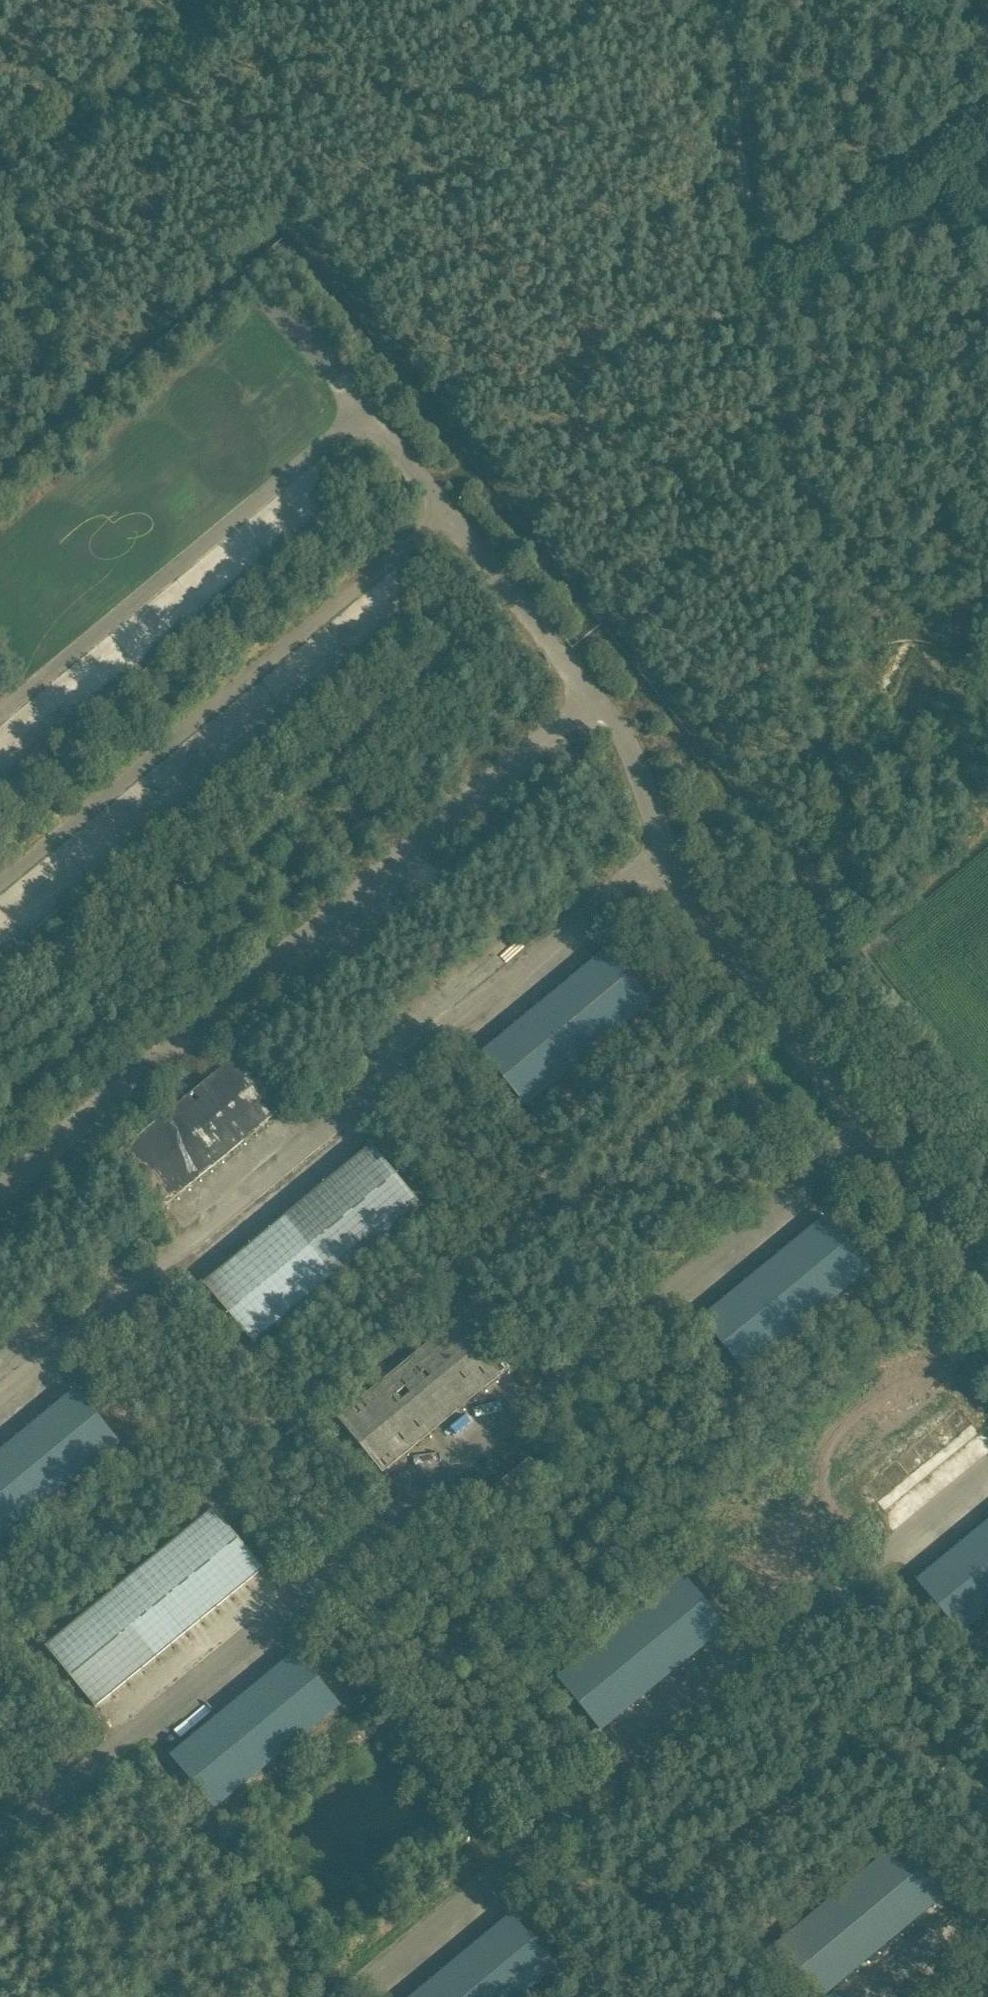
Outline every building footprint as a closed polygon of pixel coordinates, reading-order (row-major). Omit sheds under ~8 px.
[(482,1052),(527,1107),(653,1002),(608,948),(482,1052)] [(119,1153),(164,1208),(291,1104),(246,1049),(119,1153)] [(203,1284),(253,1345),(420,1208),(369,1147),(203,1284)] [(700,1319),(745,1374),(871,1271),(826,1216),(700,1319)] [(338,1420),(382,1474),(509,1369),(465,1315),(338,1420)] [(120,1444),(75,1389),(0,1451),(0,1541),(120,1444)] [(495,1487),(506,1501),(542,1473),(531,1460),(495,1487)] [(45,1647),(95,1708),(262,1572),(212,1511),(45,1647)] [(961,1637),(987,1614),(987,1520),(915,1581),(961,1637)] [(556,1678),(601,1733),(727,1629),(682,1574),(556,1678)] [(169,1756),(214,1811),(341,1707),(296,1652),(169,1756)] [(820,1996),(824,1996),(947,1894),(900,1839),(775,1944),(820,1996)] [(555,1967),(509,1912),(409,1996),(520,1996),(555,1967)]
